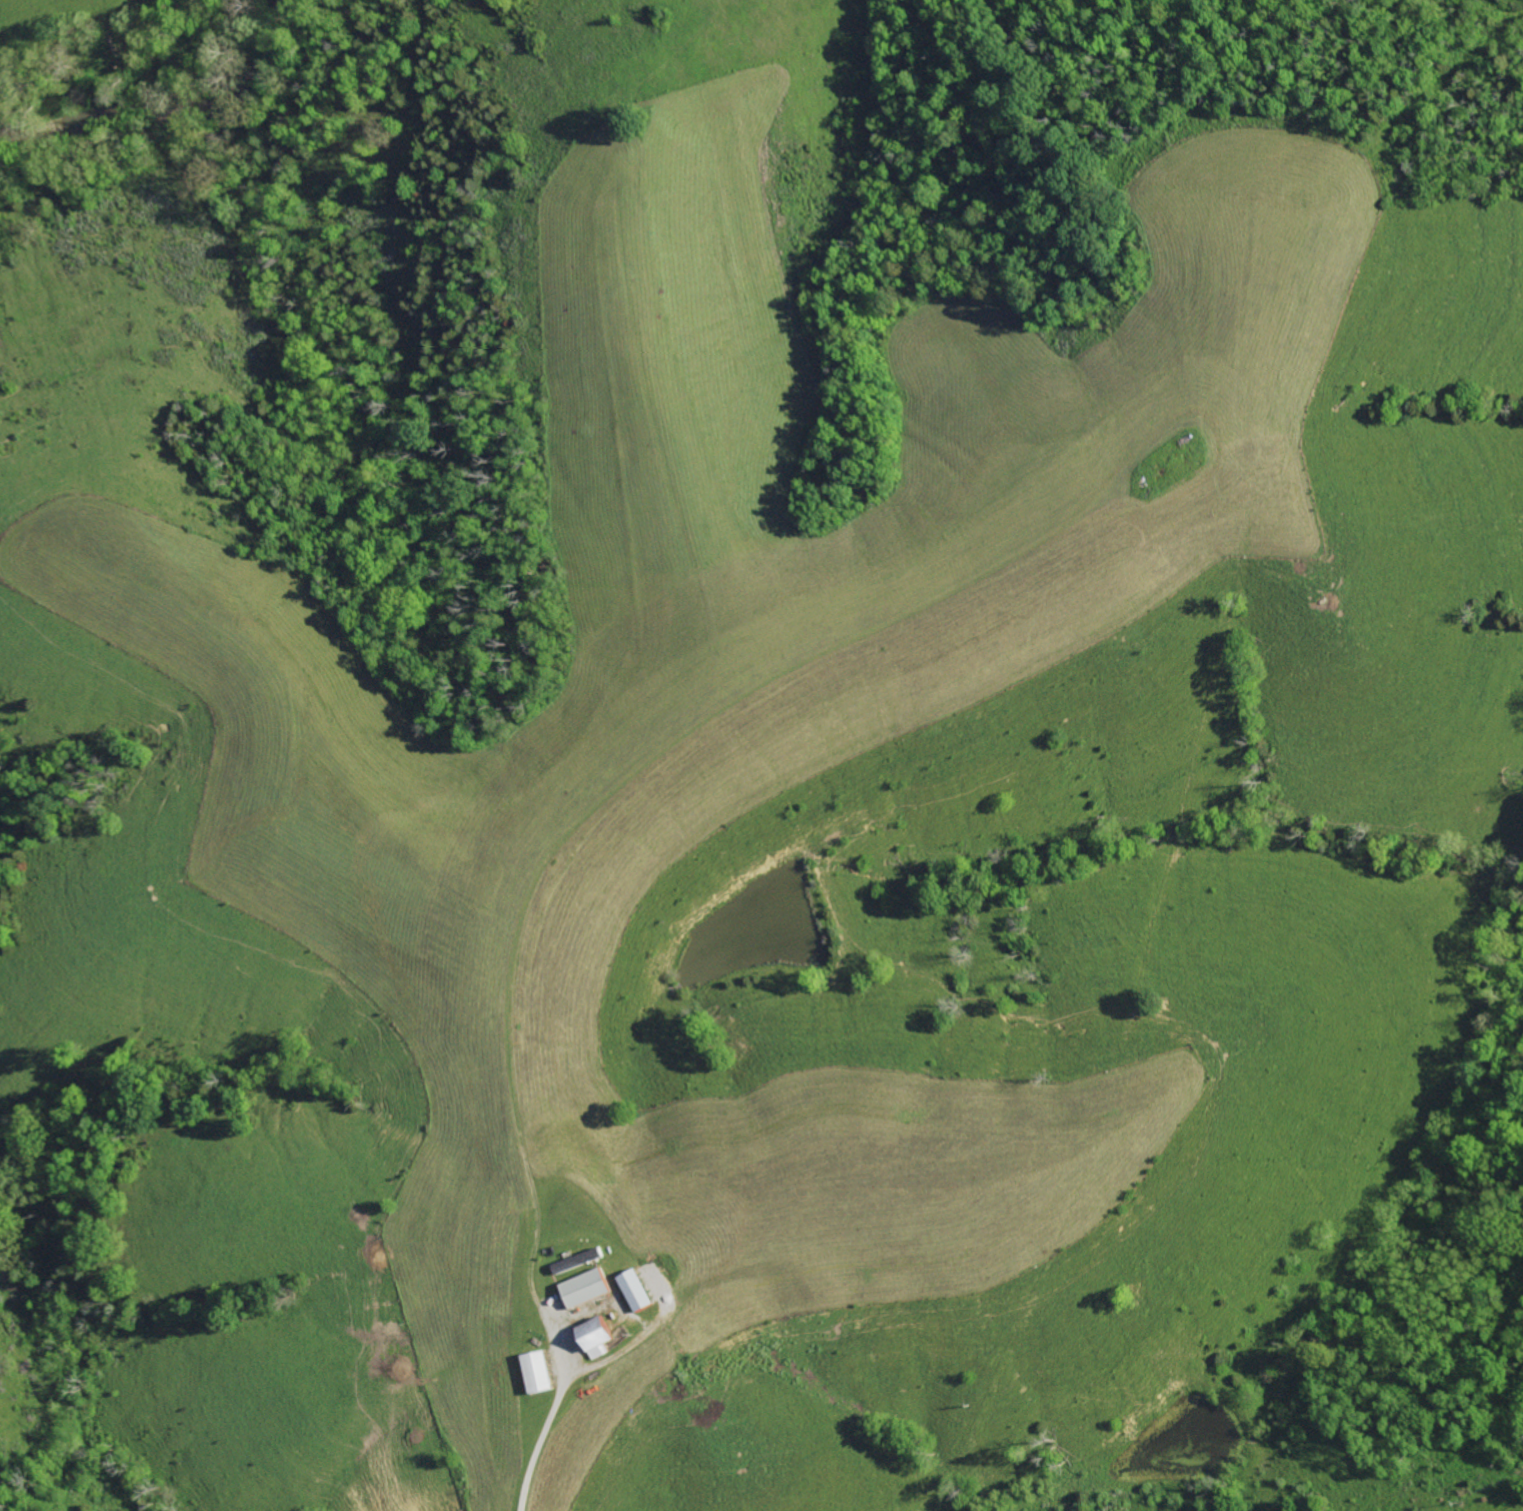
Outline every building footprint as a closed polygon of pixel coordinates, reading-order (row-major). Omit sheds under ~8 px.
[(622,1276),(636,1313),(656,1305),(641,1268),(622,1276)] [(563,1283),(572,1308),(614,1294),(606,1269),(563,1283)] [(581,1326),(594,1360),(613,1353),(609,1344),(618,1341),(608,1316),(581,1326)] [(524,1356),(533,1395),(557,1389),(548,1350),(524,1356)]
